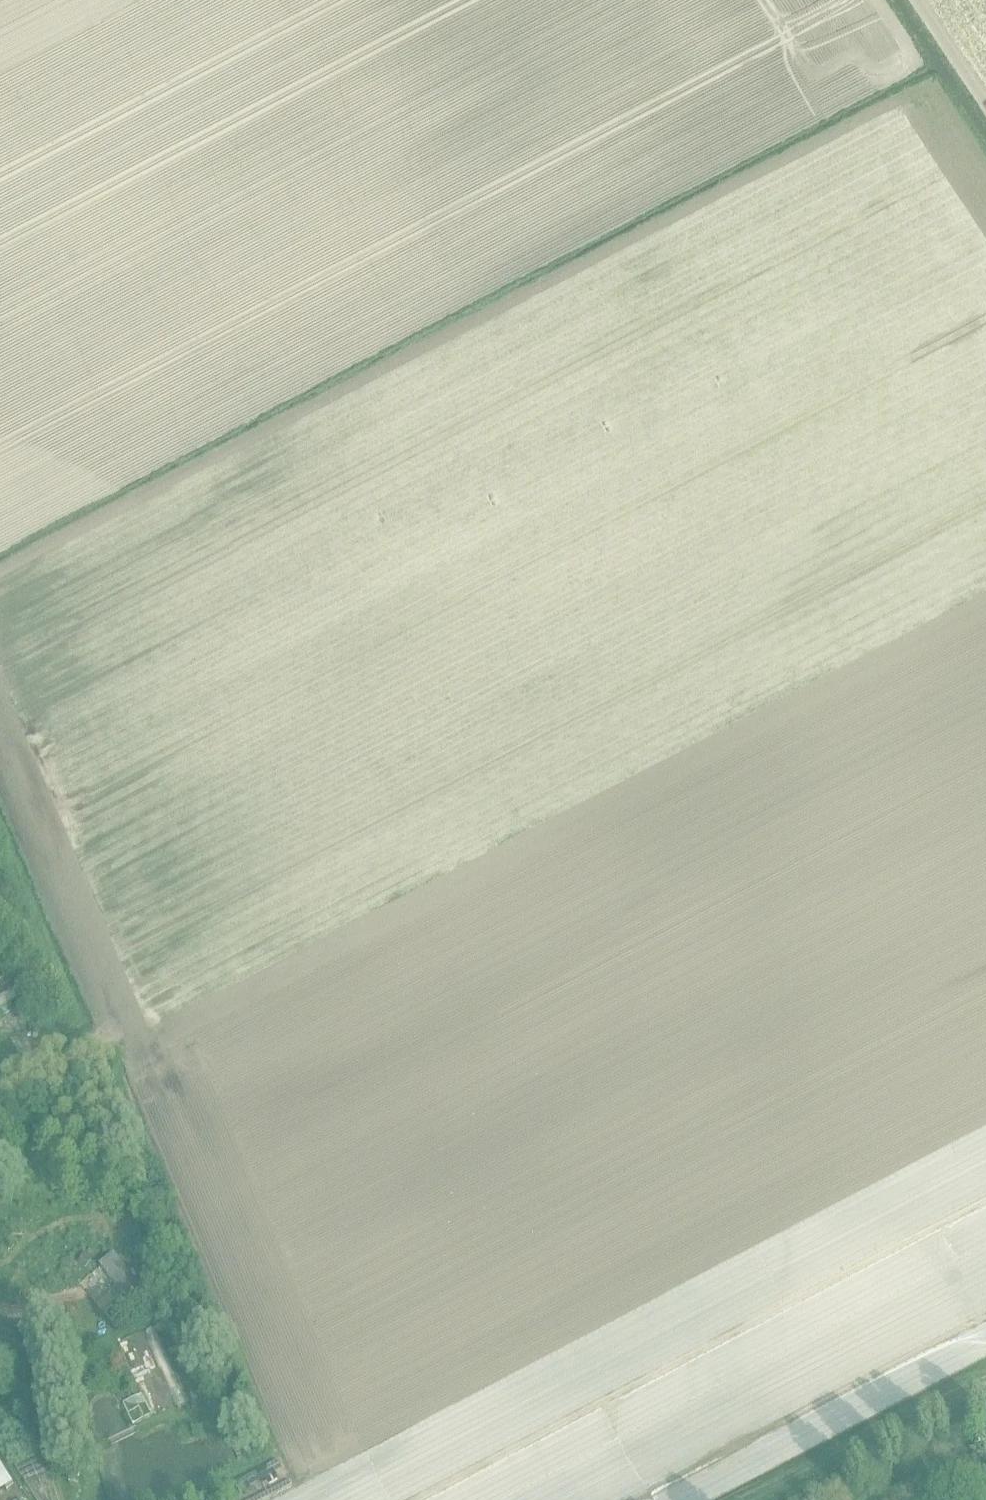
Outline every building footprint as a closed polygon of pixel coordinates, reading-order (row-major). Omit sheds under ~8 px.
[(14,964),(2,970),(8,982),(20,976),(14,964)] [(7,993),(29,989),(27,978),(5,982),(7,993)] [(137,1285),(113,1255),(100,1265),(124,1295),(137,1285)] [(16,1489),(21,1499),(32,1499),(25,1485),(16,1489)]
